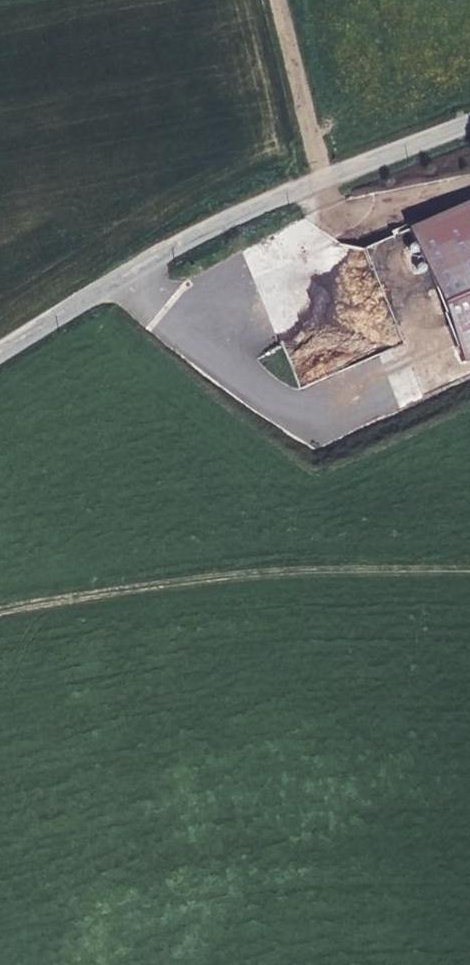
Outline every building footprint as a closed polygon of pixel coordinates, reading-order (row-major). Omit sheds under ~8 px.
[(408,229),(465,360),(469,358),(469,202),(408,229)]
